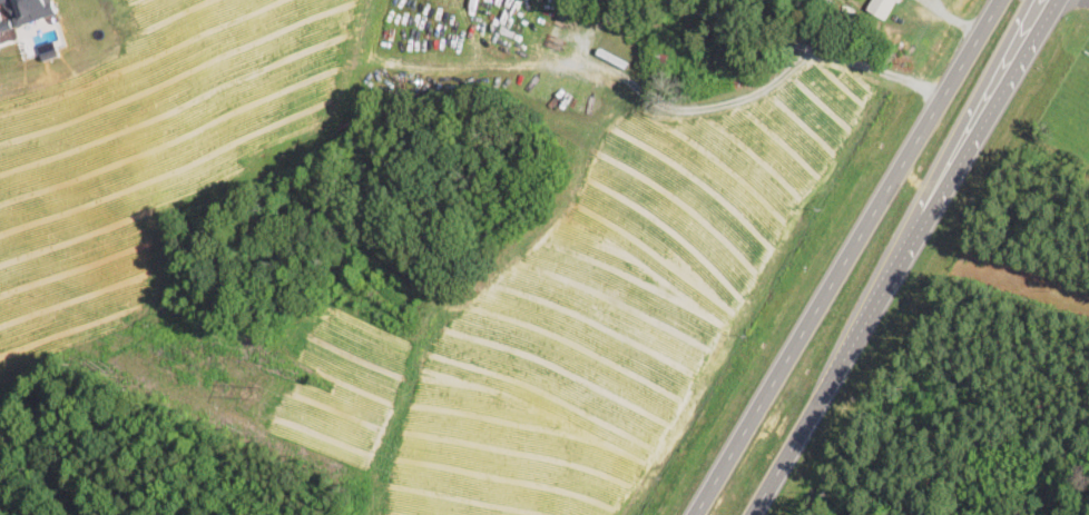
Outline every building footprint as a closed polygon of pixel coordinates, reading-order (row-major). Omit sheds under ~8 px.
[(865,11),(885,24),(900,0),(872,0),(865,11)] [(666,69),(670,54),(656,50),(653,66),(666,69)]
